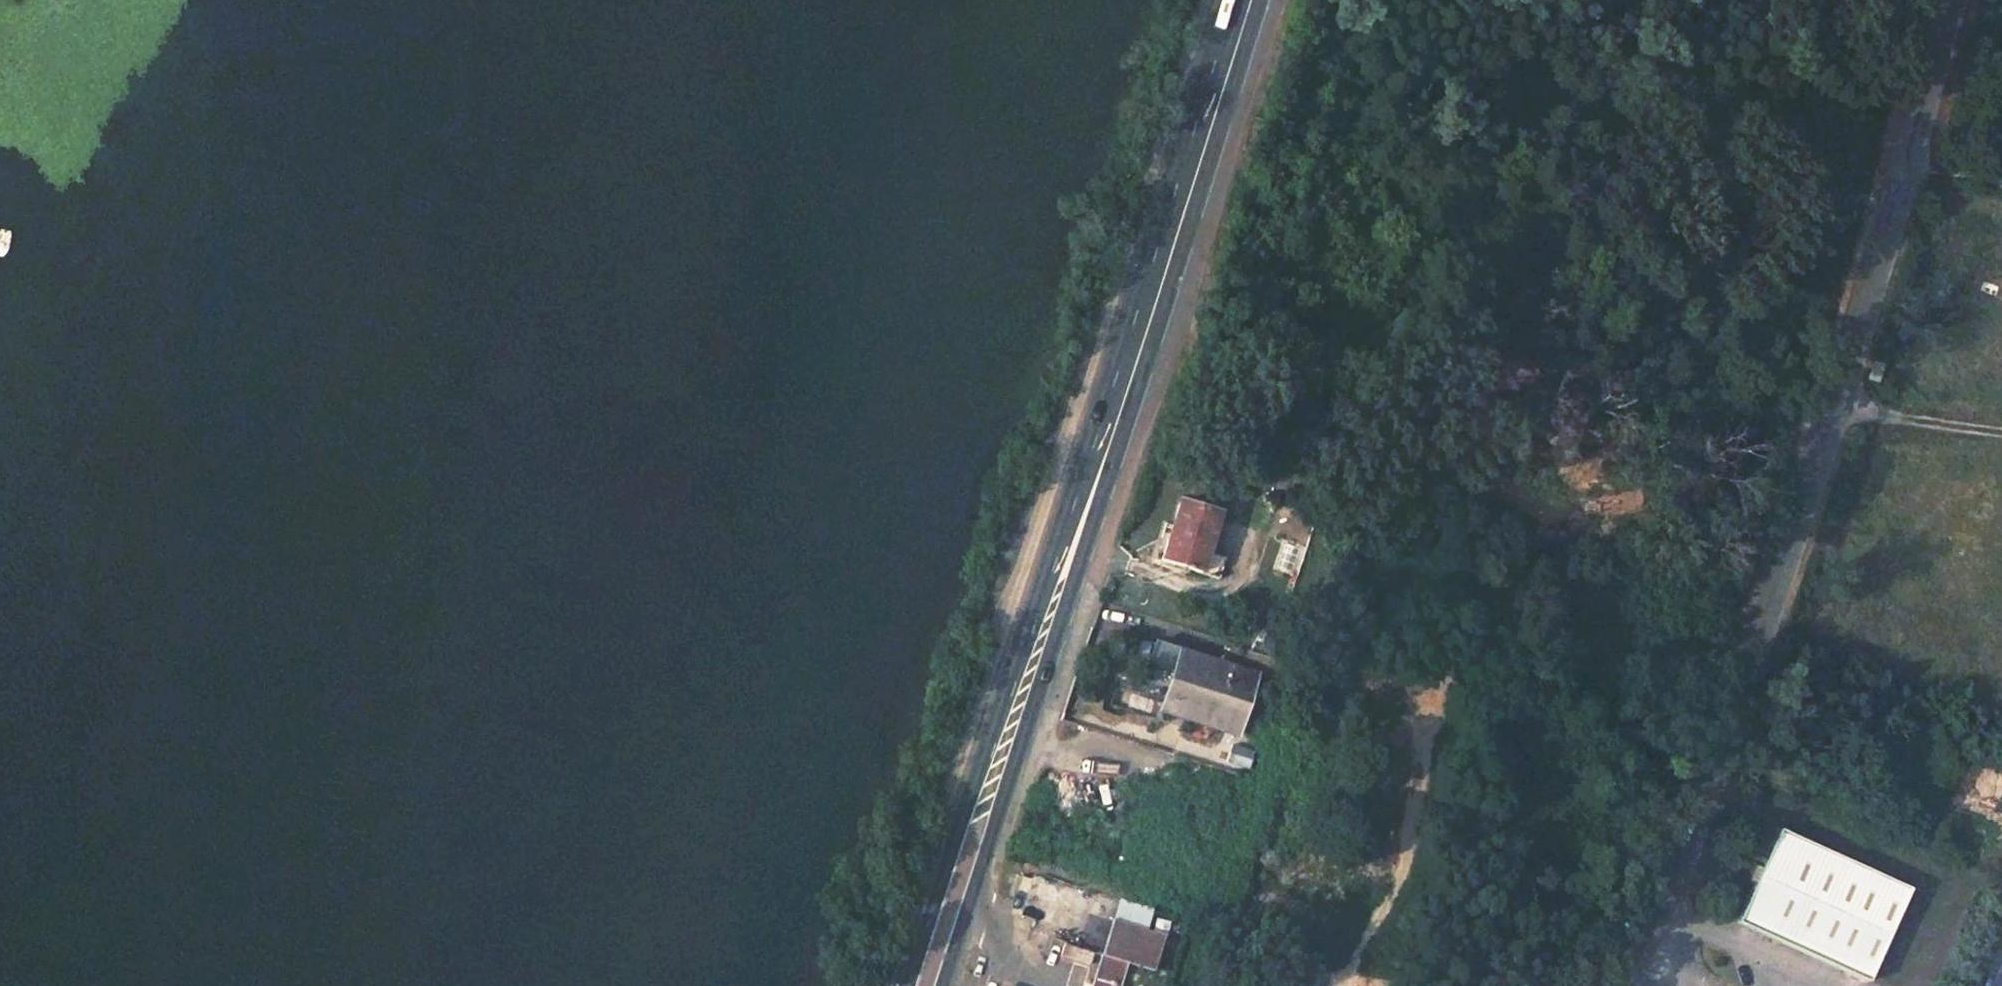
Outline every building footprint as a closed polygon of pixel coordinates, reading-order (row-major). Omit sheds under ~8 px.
[(1179,500),(1161,557),(1207,571),(1213,550),(1208,549),(1219,513),(1179,500)] [(1181,652),(1165,706),(1185,712),(1182,719),(1236,736),(1255,673),(1181,652)] [(1165,706),(1163,712),(1182,719),(1185,712),(1165,706)] [(1229,743),(1225,761),(1247,767),(1252,748),(1229,743)] [(1734,923),(1867,983),(1909,890),(1776,829),(1734,923)] [(1027,912),(1033,871),(1017,869),(1010,910),(1027,912)] [(1126,963),(1152,971),(1163,935),(1113,919),(1092,985),(1119,985),(1126,963)]
